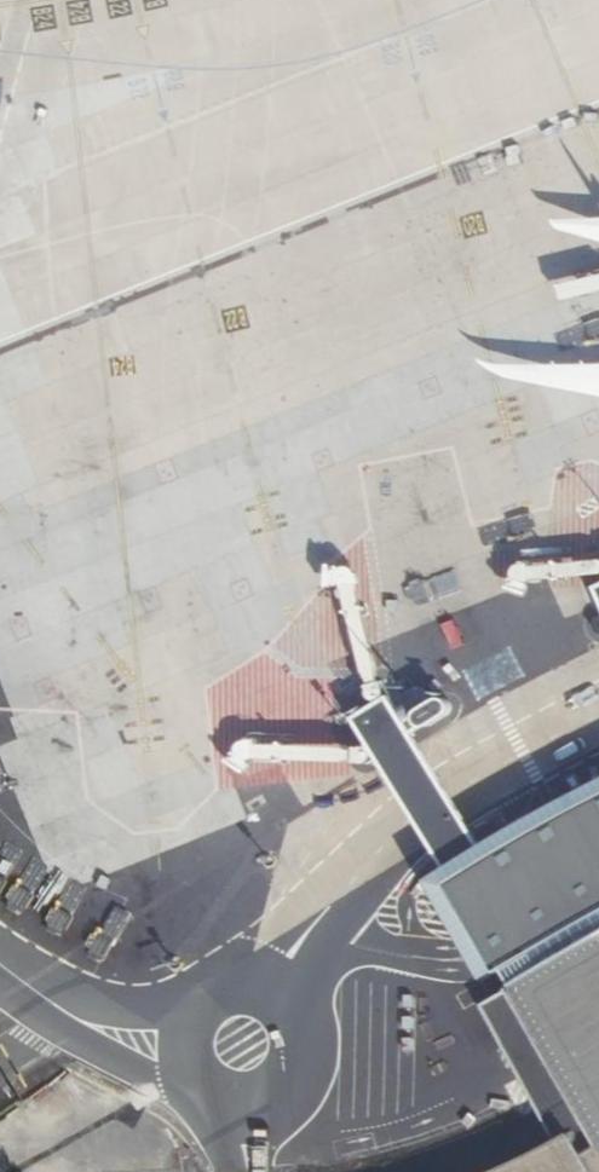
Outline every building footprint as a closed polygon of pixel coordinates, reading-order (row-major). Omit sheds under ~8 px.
[(589,846),(510,892),(462,817),(436,777),(448,770),(449,770),(452,771),(456,771),(474,761),(476,758),(477,754),(476,750),(474,746),(471,744),(467,742),(463,742),(445,752),(443,755),(442,758),(442,760),(430,767),(411,737),(422,730),(425,731),(429,731),(447,721),(449,717),(450,713),(449,709),(447,706),(444,703),(441,702),(437,701),(418,711),(416,714),(415,718),(415,720),(404,726),(384,695),(377,700),(350,716),(369,746),(428,836),(476,910),(455,927),(587,1141),(568,1147),(557,1127),(466,1167),(451,1171),(598,1171),(598,843),(589,846)]
